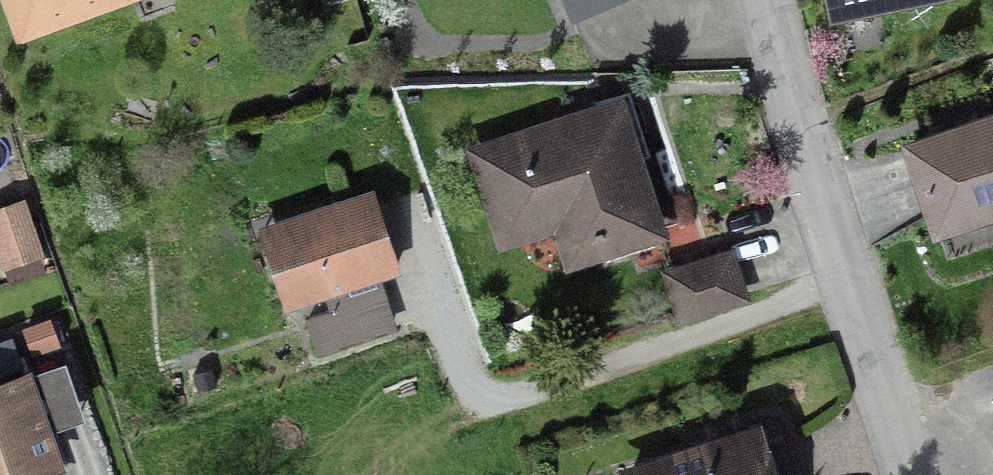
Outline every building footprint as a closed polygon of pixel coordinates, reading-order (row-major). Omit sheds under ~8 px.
[(14,45),(140,0),(0,0),(0,4),(14,45)] [(886,0),(827,0),(829,11),(886,0)] [(610,136),(485,172),(514,272),(640,236),(610,136)] [(942,231),(992,216),(992,142),(922,162),(942,231)] [(45,261),(25,204),(0,213),(0,236),(13,272),(45,261)] [(279,296),(382,266),(366,211),(263,242),(279,296)] [(687,319),(747,298),(732,256),(672,277),(687,319)] [(23,396),(0,403),(0,474),(48,474),(23,396)] [(760,449),(682,474),(769,474),(760,449)]
